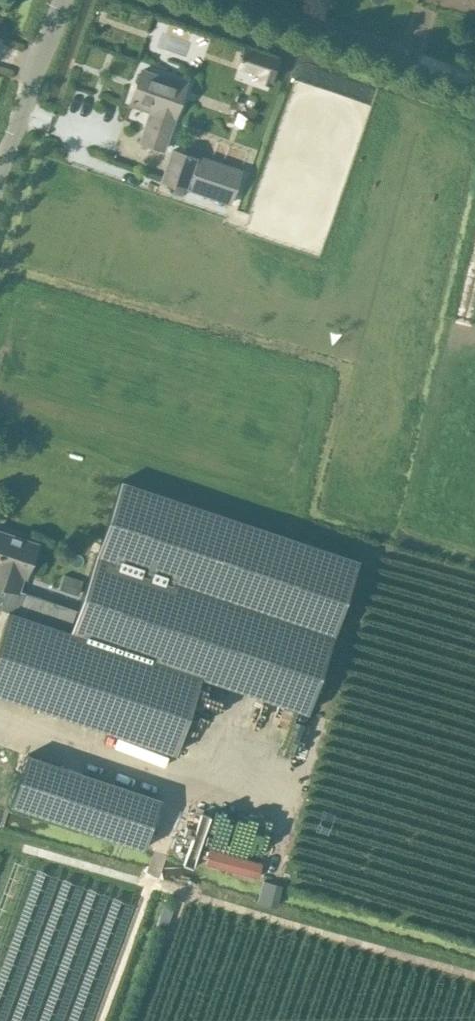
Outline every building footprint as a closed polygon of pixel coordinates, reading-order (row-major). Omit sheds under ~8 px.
[(244,50),(239,65),(261,73),(259,80),(270,84),(278,62),(244,50)] [(140,141),(163,149),(187,83),(169,77),(168,79),(142,70),(140,74),(137,74),(135,81),(137,83),(131,102),(152,109),(140,141)] [(162,180),(185,188),(196,157),(173,149),(162,180)] [(199,154),(187,189),(230,204),(241,169),(199,154)] [(95,556),(70,631),(202,675),(201,676),(218,681),(222,683),(226,684),(308,711),(359,559),(121,480),(95,556)] [(8,587),(0,609),(8,611),(8,610),(19,614),(42,622),(49,602),(54,603),(55,602),(19,590),(24,576),(26,577),(37,542),(17,536),(5,532),(0,530),(0,585),(8,587)] [(64,574),(59,588),(77,594),(82,581),(64,574)] [(0,635),(0,694),(176,752),(201,676),(202,675),(70,631),(42,622),(19,614),(8,610),(8,611),(0,635)] [(144,847),(161,798),(28,753),(11,803),(144,847)]
